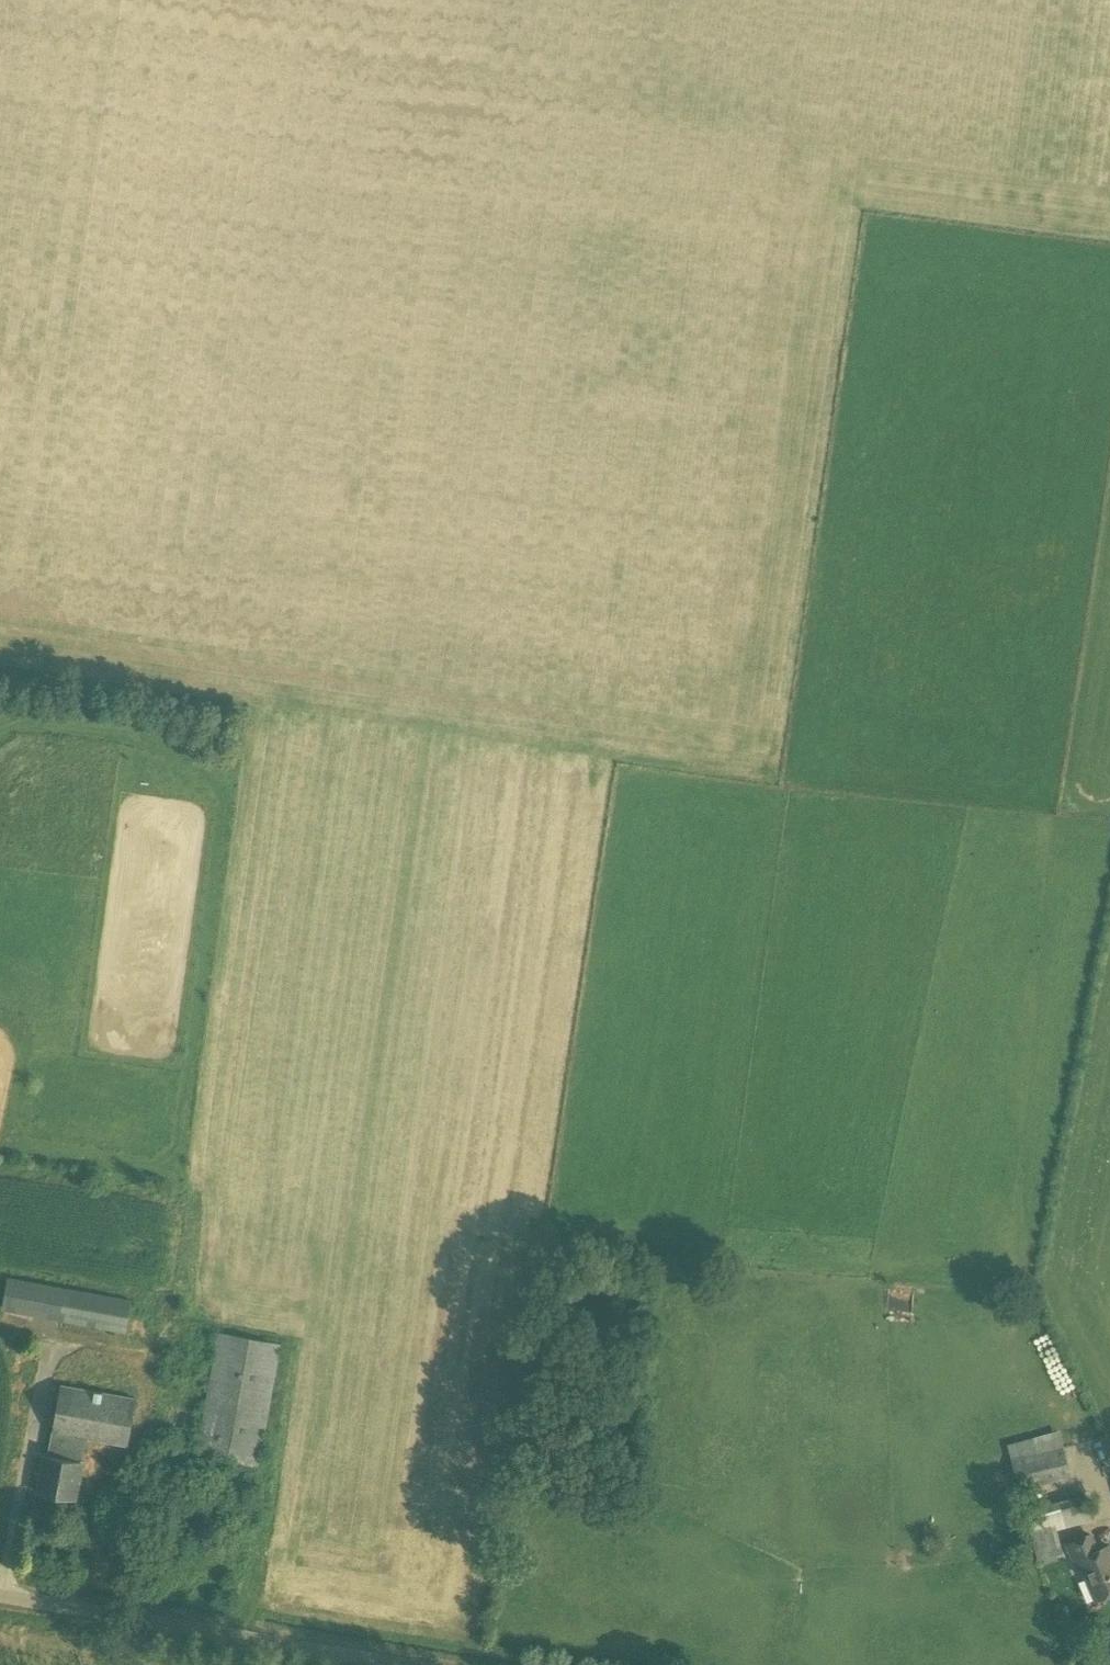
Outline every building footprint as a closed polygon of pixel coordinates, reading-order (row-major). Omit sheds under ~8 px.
[(69,1289),(51,1286),(45,1318),(63,1321),(69,1289)] [(126,1333),(132,1301),(105,1296),(100,1328),(126,1333)] [(258,1470),(281,1344),(218,1332),(196,1459),(258,1470)] [(128,1443),(136,1398),(61,1385),(49,1452),(44,1451),(38,1489),(76,1496),(83,1459),(81,1459),(85,1435),(128,1443)] [(1020,1491),(1071,1477),(1063,1446),(1011,1461),(1020,1491)] [(1032,1536),(1093,1519),(1087,1500),(1026,1517),(1032,1536)] [(1090,1533),(1068,1543),(1077,1564),(1081,1562),(1097,1597),(1109,1591),(1109,1547),(1109,1544),(1097,1549),(1090,1533)]
